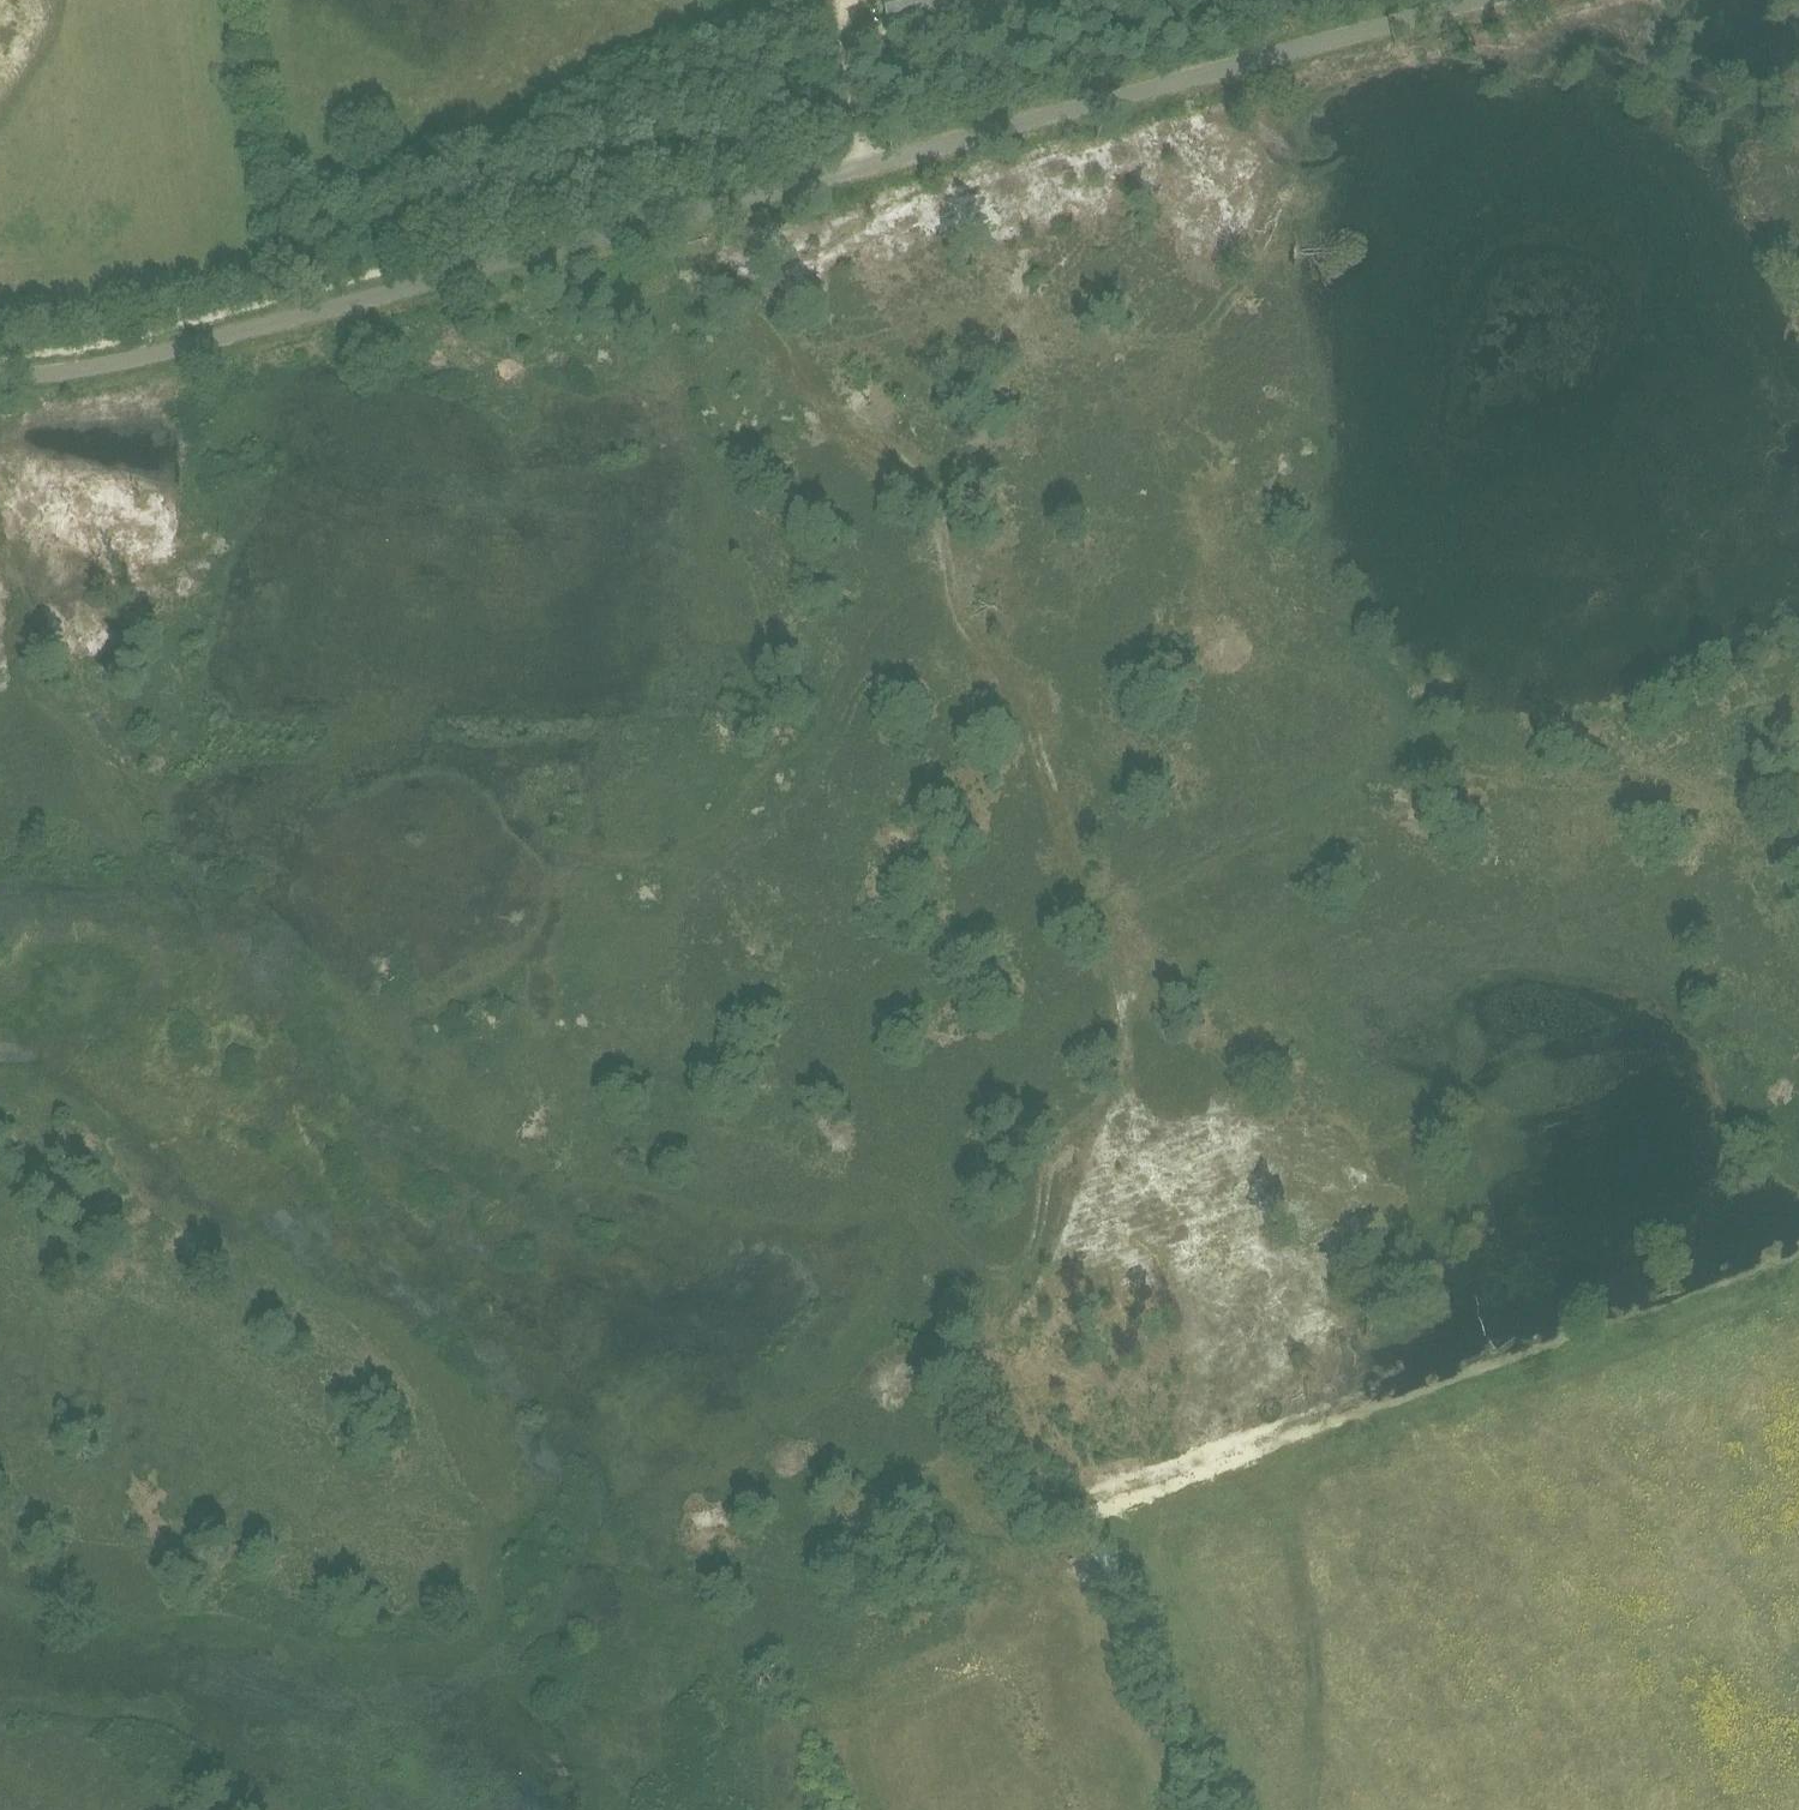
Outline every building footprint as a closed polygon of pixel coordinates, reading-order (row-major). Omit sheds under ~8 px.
[(933,0),(880,0),(888,27),(937,13),(933,0)]
